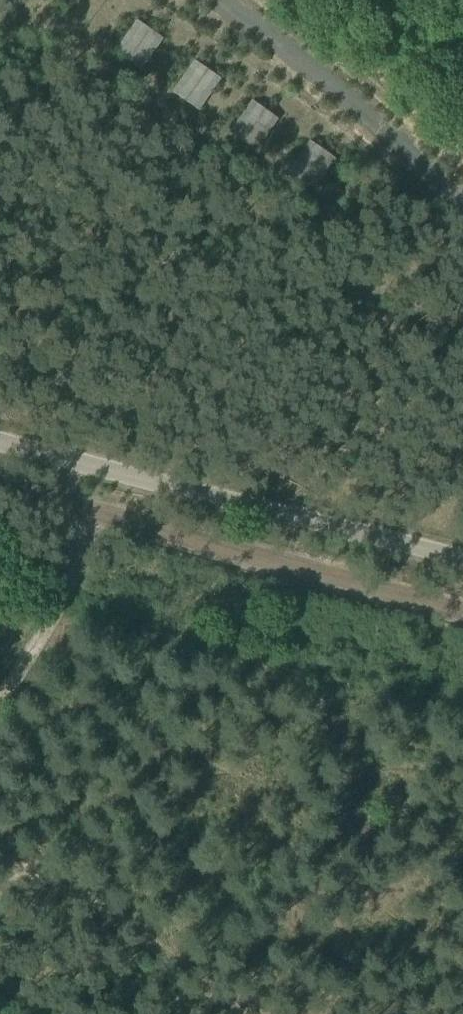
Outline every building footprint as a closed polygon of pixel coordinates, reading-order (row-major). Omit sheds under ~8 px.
[(137,19),(116,50),(142,68),(163,37),(137,19)] [(193,59),(173,91),(199,108),(220,77),(193,59)] [(279,118),(251,99),(230,130),(257,149),(279,118)] [(337,159),(309,139),(287,170),(314,190),(337,159)]
